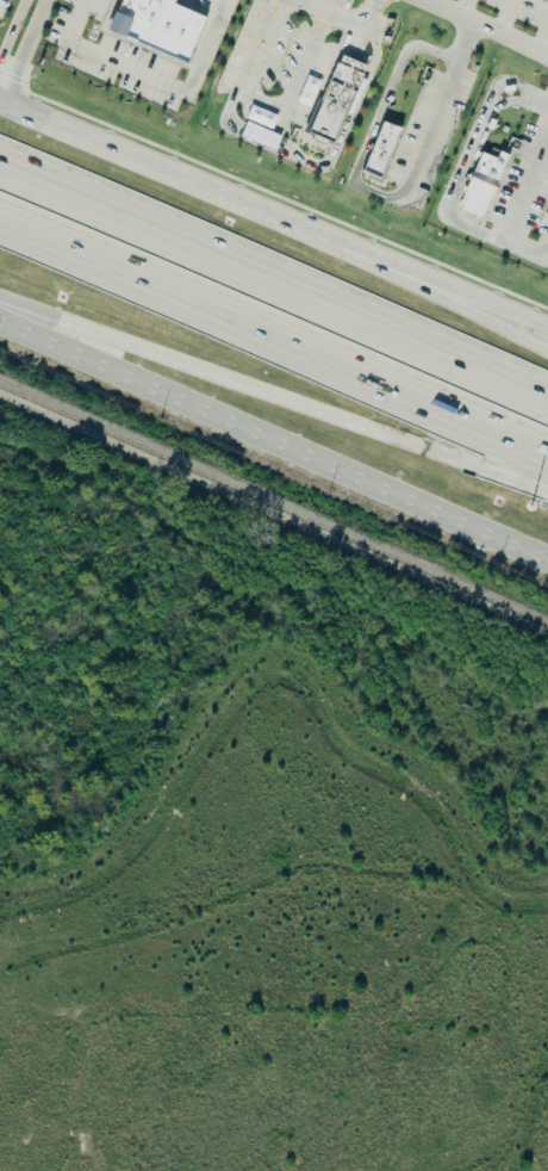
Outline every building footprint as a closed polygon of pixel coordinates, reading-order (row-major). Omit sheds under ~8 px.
[(182,67),(205,20),(174,5),(176,0),(117,0),(102,32),(182,67)] [(341,56),(307,132),(313,135),(312,140),(325,144),(326,141),(332,143),(365,66),(341,56)] [(310,107),(297,101),(307,75),(320,81),(310,107)] [(251,106),(276,116),(272,129),(245,119),(251,106)] [(241,136),(247,122),(280,136),(274,151),(241,136)] [(384,123),(399,130),(379,179),(362,172),(384,123)] [(457,210),(480,219),(507,155),(499,151),(497,159),(482,153),(457,210)]
